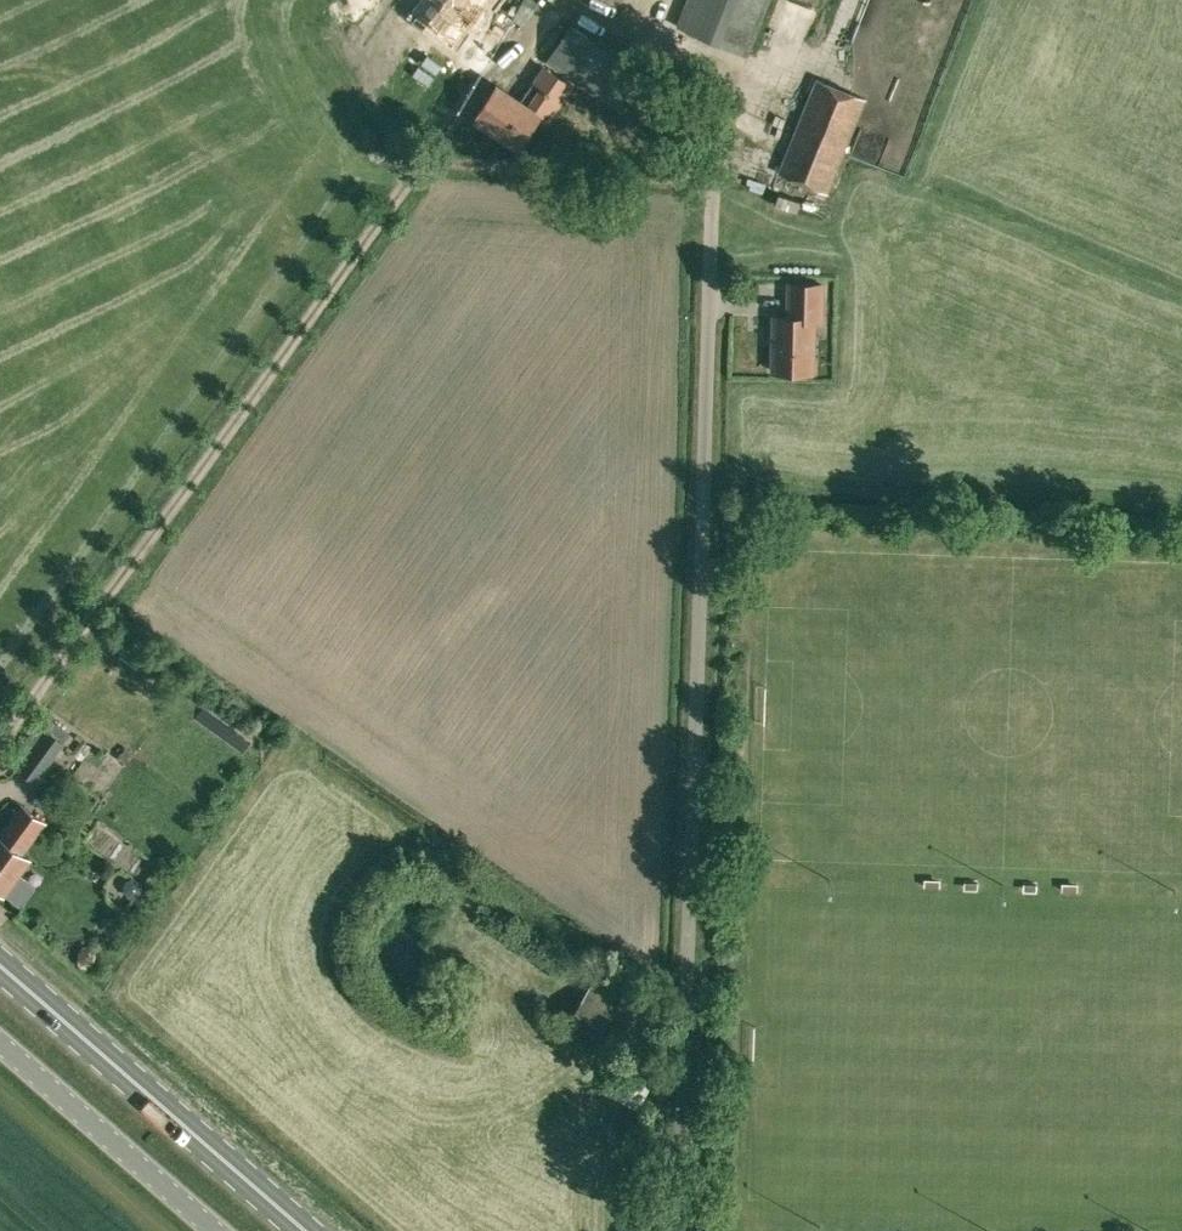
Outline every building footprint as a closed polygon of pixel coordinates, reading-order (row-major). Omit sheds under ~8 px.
[(418,8),(427,14),(424,18),(439,29),(442,25),(451,32),(464,15),(470,19),(482,2),(480,0),(424,0),(418,8)] [(676,24),(746,52),(767,0),(685,0),(676,24)] [(648,76),(571,24),(547,61),(623,112),(648,76)] [(865,98),(817,79),(779,173),(827,192),(865,98)] [(665,88),(654,80),(642,99),(653,106),(665,88)] [(495,92),(478,112),(520,148),(537,128),(495,92)] [(525,97),(517,113),(539,124),(547,108),(525,97)] [(823,284),(789,283),(788,316),(774,316),(773,370),(813,371),(814,319),(822,319),(823,284)] [(66,742),(51,730),(21,769),(36,781),(66,742)] [(23,853),(45,822),(22,804),(0,834),(0,837),(23,853)] [(23,853),(0,837),(0,891),(4,893),(30,858),(23,853)] [(598,972),(590,985),(569,1019),(598,1037),(619,1003),(618,1002),(626,989),(598,972)]
